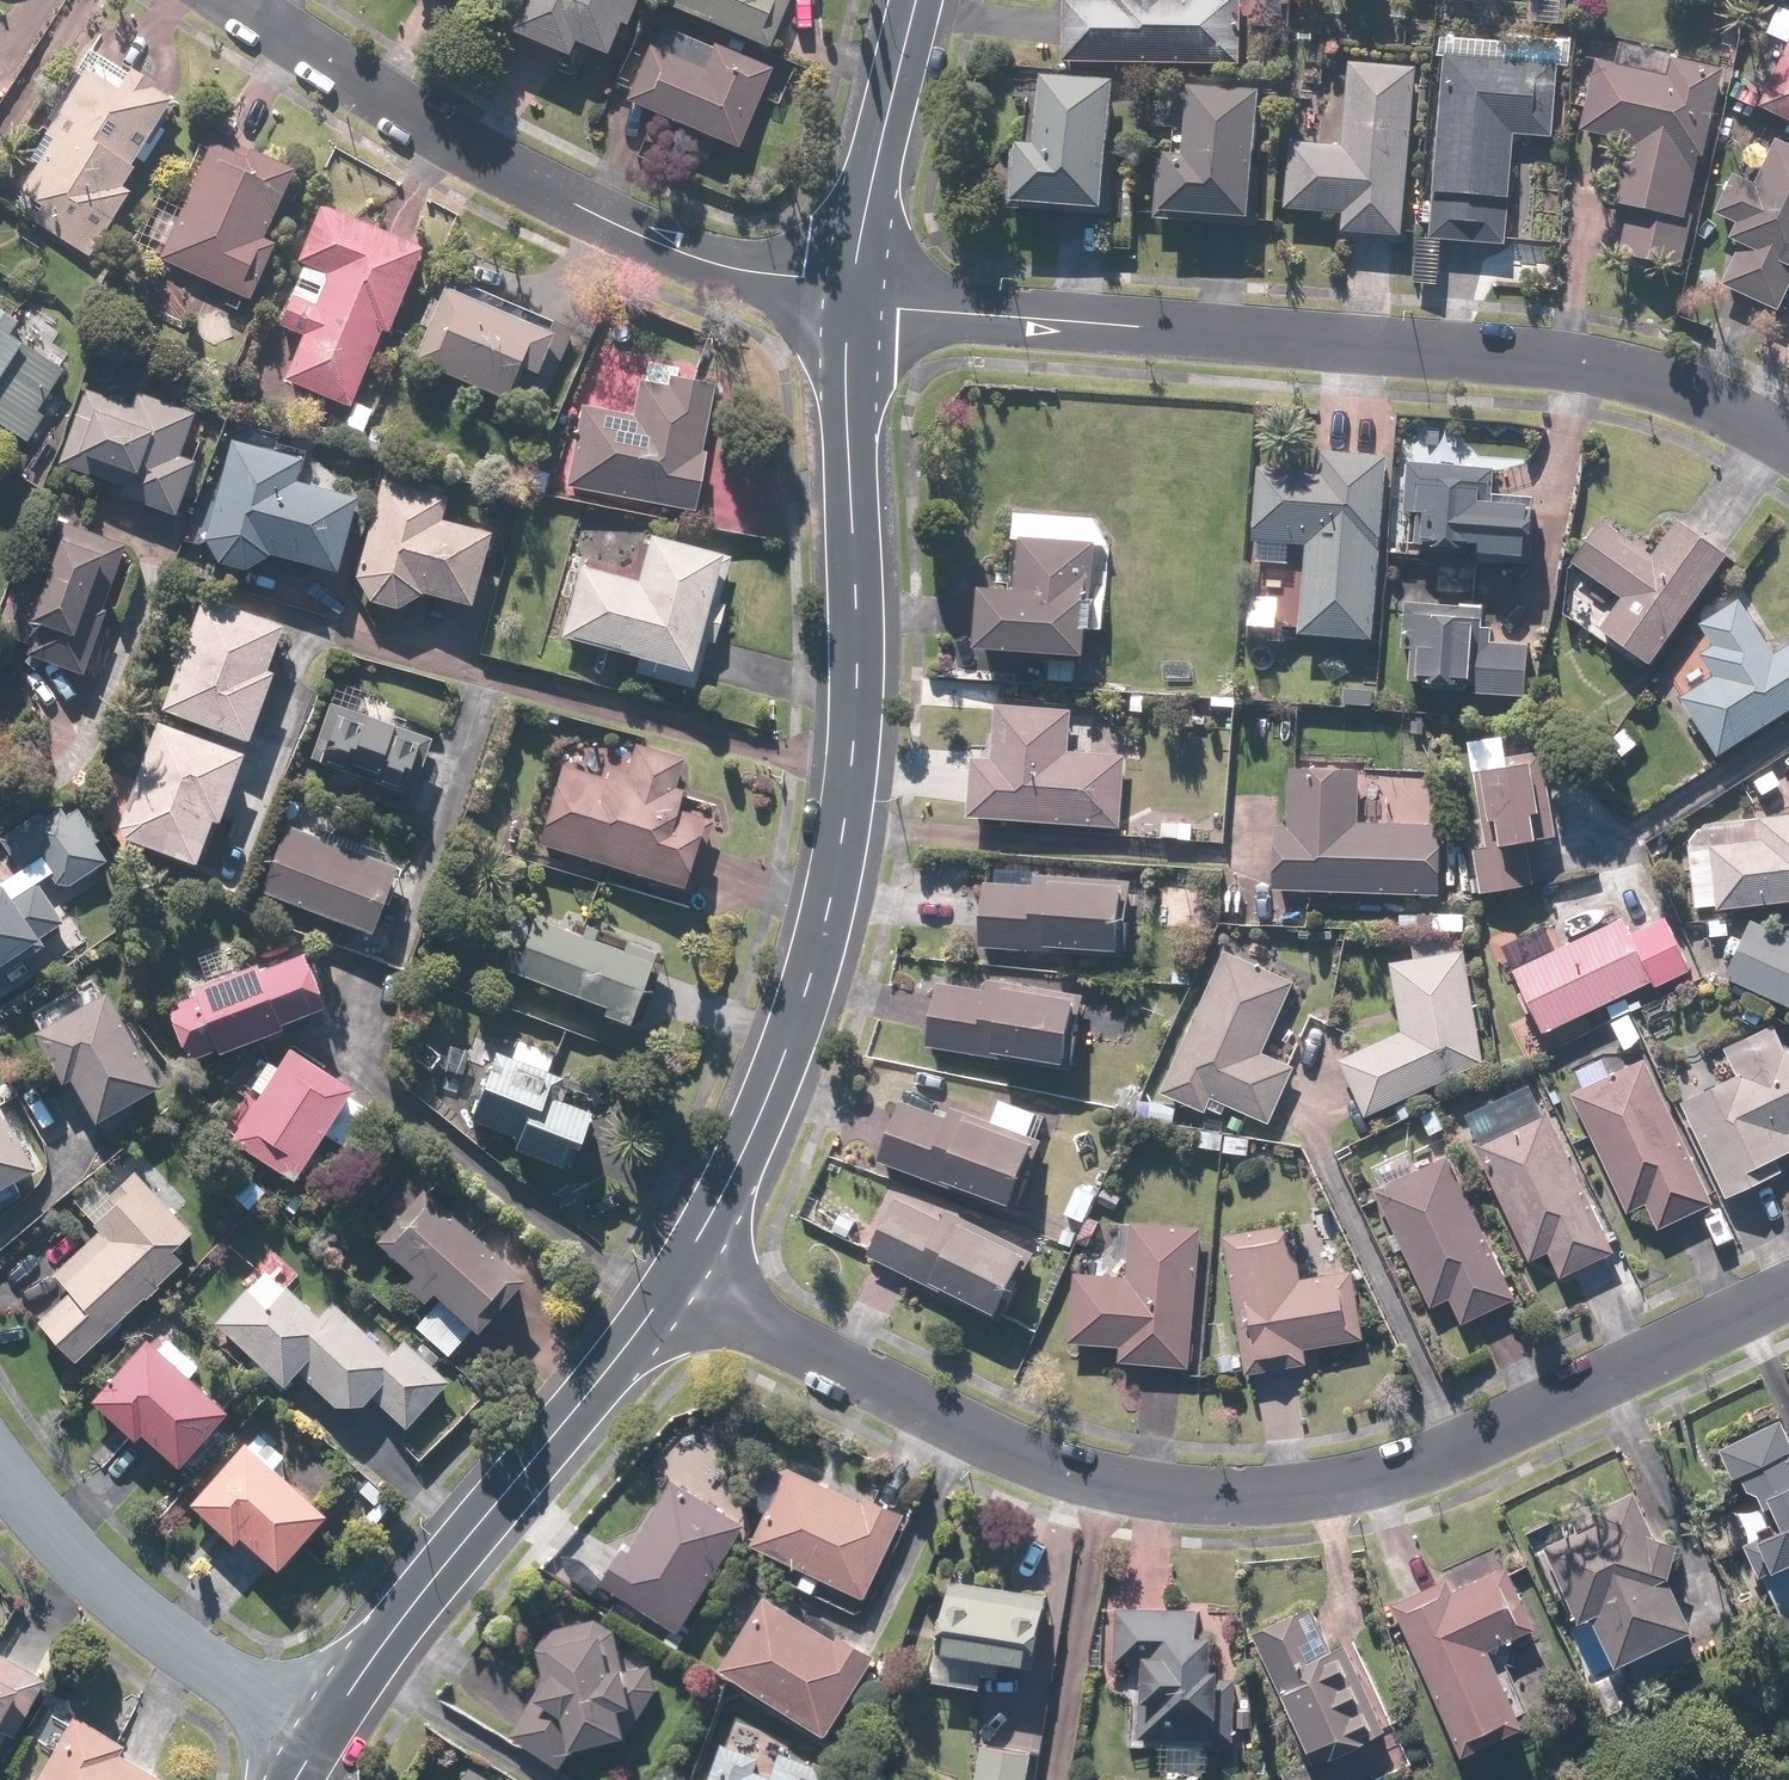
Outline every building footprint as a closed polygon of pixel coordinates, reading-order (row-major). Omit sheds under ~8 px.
[(464,15),(473,0),(439,0),(464,15)] [(504,32),(568,59),(574,44),(605,57),(618,25),(625,28),(637,0),(518,0),(504,32)] [(789,0),(661,0),(659,4),(768,50),(789,0)] [(1241,66),(1242,0),(1063,0),(1062,63),(1241,66)] [(624,101),(737,150),(772,70),(714,44),(703,70),(648,47),(624,101)] [(1759,110),(1788,124),(1788,44),(1759,110)] [(1558,63),(1442,54),(1429,241),(1507,247),(1515,135),(1552,138),(1558,63)] [(1665,76),(1597,62),(1582,131),(1624,140),(1610,205),(1629,209),(1619,254),(1685,268),(1694,226),(1687,225),(1701,156),(1706,157),(1725,69),(1669,57),(1665,76)] [(1418,68),(1349,62),(1342,147),(1293,143),(1287,210),(1344,215),(1342,233),(1403,239),(1418,68)] [(33,222),(89,259),(131,194),(123,188),(136,169),(132,167),(173,101),(153,88),(155,85),(131,70),(119,92),(86,69),(28,159),(38,165),(19,192),(43,208),(33,222)] [(1006,209),(1111,218),(1116,157),(1108,156),(1114,81),(1017,73),(1006,209)] [(1158,214),(1252,221),(1261,89),(1189,84),(1184,157),(1163,156),(1158,214)] [(263,239),(294,172),(205,131),(174,199),(182,202),(156,258),(250,301),(276,244),(263,239)] [(1778,313),(1788,290),(1788,146),(1776,140),(1755,185),(1733,175),(1715,213),(1737,223),(1729,240),(1742,246),(1723,287),(1778,313)] [(284,380),(350,408),(382,333),(387,335),(422,250),(320,206),(296,262),(304,265),(291,295),(316,306),(284,380)] [(539,370),(554,336),(535,328),(536,327),(444,289),(413,361),(505,400),(521,362),(539,370)] [(19,437),(28,443),(45,417),(37,412),(65,371),(43,357),(43,356),(11,336),(20,323),(0,310),(0,425),(19,437)] [(705,452),(701,451),(715,384),(670,375),(667,386),(639,381),(632,415),(582,405),(577,427),(577,426),(564,487),(693,513),(705,452)] [(176,517),(195,463),(179,457),(194,415),(137,395),(133,406),(85,389),(58,466),(122,488),(119,497),(176,517)] [(203,538),(219,565),(247,573),(271,557),(337,574),(357,500),(340,496),(296,483),(303,460),(297,458),(229,441),(203,538)] [(1319,470),(1260,466),(1254,544),(1307,548),(1300,635),(1375,641),(1388,457),(1320,451),(1319,470)] [(1496,469),(1407,463),(1403,512),(1409,513),(1408,545),(1429,547),(1429,553),(1479,555),(1479,562),(1530,565),(1534,499),(1493,495),(1496,469)] [(353,577),(369,604),(397,611),(422,596),(471,609),(491,535),(441,520),(448,497),(380,479),(353,577)] [(84,677),(108,613),(102,611),(126,545),(52,517),(34,563),(23,559),(15,580),(12,589),(12,590),(0,621),(0,646),(84,677)] [(1680,519),(1655,553),(1605,518),(1571,564),(1621,600),(1600,629),(1652,667),(1732,557),(1680,519)] [(581,566),(560,639),(636,660),(632,673),(693,690),(707,642),(713,644),(724,606),(717,604),(731,557),(670,541),(648,535),(635,581),(581,566)] [(978,650),(1088,658),(1097,544),(1020,538),(1016,592),(982,590),(978,650)] [(282,626),(202,596),(159,711),(249,744),(275,674),(266,671),(282,626)] [(1788,713),(1788,645),(1775,653),(1739,597),(1698,624),(1712,646),(1698,655),(1712,675),(1679,696),(1718,757),(1780,717),(1781,718),(1788,713)] [(1527,698),(1531,645),(1493,643),(1494,628),(1481,627),(1482,607),(1406,603),(1403,649),(1412,649),(1410,682),(1472,686),(1471,695),(1527,698)] [(328,702),(308,759),(362,778),(357,794),(406,812),(432,739),(382,721),(328,702)] [(1127,756),(1070,751),(1073,711),(996,704),(992,760),(974,759),(970,817),(1122,829),(1126,771),(1127,756)] [(115,836),(196,867),(213,823),(218,825),(245,755),(159,722),(115,836)] [(536,845),(682,889),(706,812),(678,803),(682,790),(674,788),(683,759),(634,744),(625,773),(610,768),(606,781),(560,767),(536,845)] [(1535,885),(1528,844),(1541,842),(1540,840),(1557,837),(1543,752),(1506,758),(1508,766),(1475,772),(1487,847),(1474,849),(1481,894),(1535,885)] [(1276,827),(1274,890),(1441,895),(1442,872),(1444,826),(1360,823),(1361,771),(1291,768),(1289,827),(1276,827)] [(0,839),(0,841),(22,875),(41,861),(54,884),(69,888),(108,862),(96,844),(100,842),(78,807),(66,815),(61,807),(45,817),(41,810),(0,839)] [(1759,817),(1762,841),(1711,846),(1718,911),(1788,903),(1788,814),(1759,817)] [(397,867),(286,824),(259,894),(370,937),(397,867)] [(980,948),(1127,960),(1134,883),(1033,874),(1033,884),(985,880),(980,948)] [(11,898),(0,882),(0,967),(39,941),(38,940),(64,923),(36,882),(11,898)] [(520,915),(500,970),(604,1007),(600,1016),(628,1026),(655,953),(625,942),(621,951),(591,941),(595,930),(584,926),(580,937),(520,915)] [(1546,1035),(1654,983),(1656,989),(1691,972),(1666,919),(1631,935),(1622,918),(1514,970),(1546,1035)] [(1752,921),(1726,978),(1788,1008),(1788,938),(1752,921)] [(1264,1053),(1295,982),(1270,971),(1271,969),(1225,949),(1162,1093),(1207,1113),(1213,1100),(1270,1125),(1296,1067),(1264,1053)] [(1401,1033),(1341,1060),(1367,1116),(1483,1064),(1466,951),(1390,963),(1401,1033)] [(303,952),(258,970),(256,965),(192,989),(194,994),(166,1005),(188,1061),(216,1050),(219,1055),(282,1031),(280,1026),(325,1008),(303,952)] [(12,988),(0,970),(0,996),(12,988)] [(986,990),(938,982),(927,1047),(1022,1063),(1023,1057),(1066,1065),(1076,1007),(1083,1008),(1085,996),(988,980),(986,990)] [(62,1086),(71,1081),(95,1124),(159,1088),(105,993),(65,1016),(33,1034),(62,1086)] [(1785,1050),(1774,1026),(1724,1049),(1737,1076),(1681,1103),(1726,1200),(1784,1173),(1777,1159),(1788,1153),(1788,1049),(1785,1050)] [(509,1058),(495,1053),(487,1073),(474,1109),(470,1121),(517,1139),(513,1150),(562,1169),(571,1146),(576,1148),(590,1112),(545,1096),(553,1075),(548,1073),(555,1053),(516,1039),(509,1058)] [(289,1048),(229,1140),(294,1183),(354,1091),(289,1048)] [(1648,1205),(1660,1230),(1714,1205),(1644,1061),(1571,1096),(1628,1215),(1648,1205)] [(901,1100),(878,1163),(1017,1214),(1040,1151),(1043,1141),(952,1108),(948,1117),(901,1100)] [(36,1171),(0,1106),(0,1190),(36,1171)] [(1551,1253),(1563,1278),(1616,1253),(1546,1109),(1473,1144),(1530,1263),(1551,1253)] [(1431,1309),(1451,1299),(1463,1325),(1517,1300),(1448,1157),(1375,1191),(1431,1309)] [(53,1274),(69,1292),(38,1322),(76,1362),(183,1263),(172,1251),(192,1233),(159,1199),(160,1198),(142,1180),(135,1172),(107,1198),(114,1206),(93,1226),(98,1232),(53,1274)] [(524,1280),(422,1188),(375,1240),(412,1274),(403,1284),(424,1303),(433,1293),(476,1332),(524,1280)] [(947,1210),(942,1220),(897,1197),(867,1255),(1002,1324),(1037,1254),(947,1210)] [(1127,1276),(1076,1272),(1069,1343),(1120,1348),(1119,1363),(1191,1370),(1204,1228),(1132,1222),(1127,1276)] [(1354,1272),(1302,1280),(1292,1225),(1222,1237),(1247,1376),(1309,1366),(1306,1352),(1365,1342),(1354,1272)] [(296,1373),(335,1407),(363,1407),(369,1398),(405,1430),(448,1382),(402,1341),(389,1355),(384,1351),(384,1350),(355,1325),(357,1323),(332,1301),(318,1316),(286,1287),(267,1308),(245,1288),(213,1323),(284,1386),(296,1373)] [(139,1434),(177,1468),(227,1413),(146,1340),(96,1395),(97,1395),(91,1402),(133,1440),(139,1434)] [(1719,1451),(1735,1481),(1740,1478),(1747,1493),(1758,1495),(1765,1510),(1773,1507),(1785,1530),(1765,1538),(1763,1536),(1744,1545),(1759,1579),(1773,1572),(1776,1573),(1788,1567),(1788,1434),(1782,1420),(1719,1451)] [(326,1515),(281,1476),(244,1442),(188,1504),(232,1544),(239,1537),(276,1570),(326,1515)] [(865,1504),(788,1468),(751,1545),(867,1599),(906,1515),(868,1497),(865,1504)] [(748,1526),(674,1481),(630,1553),(624,1549),(603,1583),(683,1632),(748,1526)] [(1639,1504),(1545,1547),(1580,1623),(1593,1617),(1617,1667),(1696,1630),(1672,1581),(1674,1580),(1673,1577),(1680,1545),(1655,1538),(1639,1504)] [(1447,1579),(1393,1604),(1464,1756),(1526,1727),(1490,1652),(1537,1630),(1508,1568),(1453,1593),(1447,1579)] [(1049,1596),(952,1579),(939,1652),(1036,1668),(1049,1596)] [(837,1641),(765,1596),(720,1669),(828,1736),(877,1658),(841,1635),(837,1641)] [(1313,1606),(1252,1635),(1315,1768),(1389,1733),(1347,1646),(1334,1652),(1313,1606)] [(1115,1662),(1142,1663),(1140,1739),(1234,1741),(1236,1680),(1221,1679),(1222,1670),(1215,1670),(1216,1637),(1199,1636),(1199,1611),(1116,1609),(1115,1662)] [(538,1650),(546,1679),(511,1736),(564,1768),(575,1750),(632,1736),(661,1690),(653,1665),(630,1669),(629,1665),(626,1666),(618,1630),(597,1619),(550,1630),(538,1650)] [(14,1741),(49,1680),(0,1653),(0,1733),(14,1741)] [(35,1779),(161,1779),(163,1777),(119,1754),(125,1743),(71,1714),(35,1779)] [(710,1779),(833,1779),(839,1765),(782,1746),(774,1768),(757,1762),(763,1745),(726,1733),(710,1779)] [(977,1779),(1029,1779),(1034,1754),(983,1745),(977,1779)] [(467,1767),(459,1779),(489,1779),(467,1767)]
